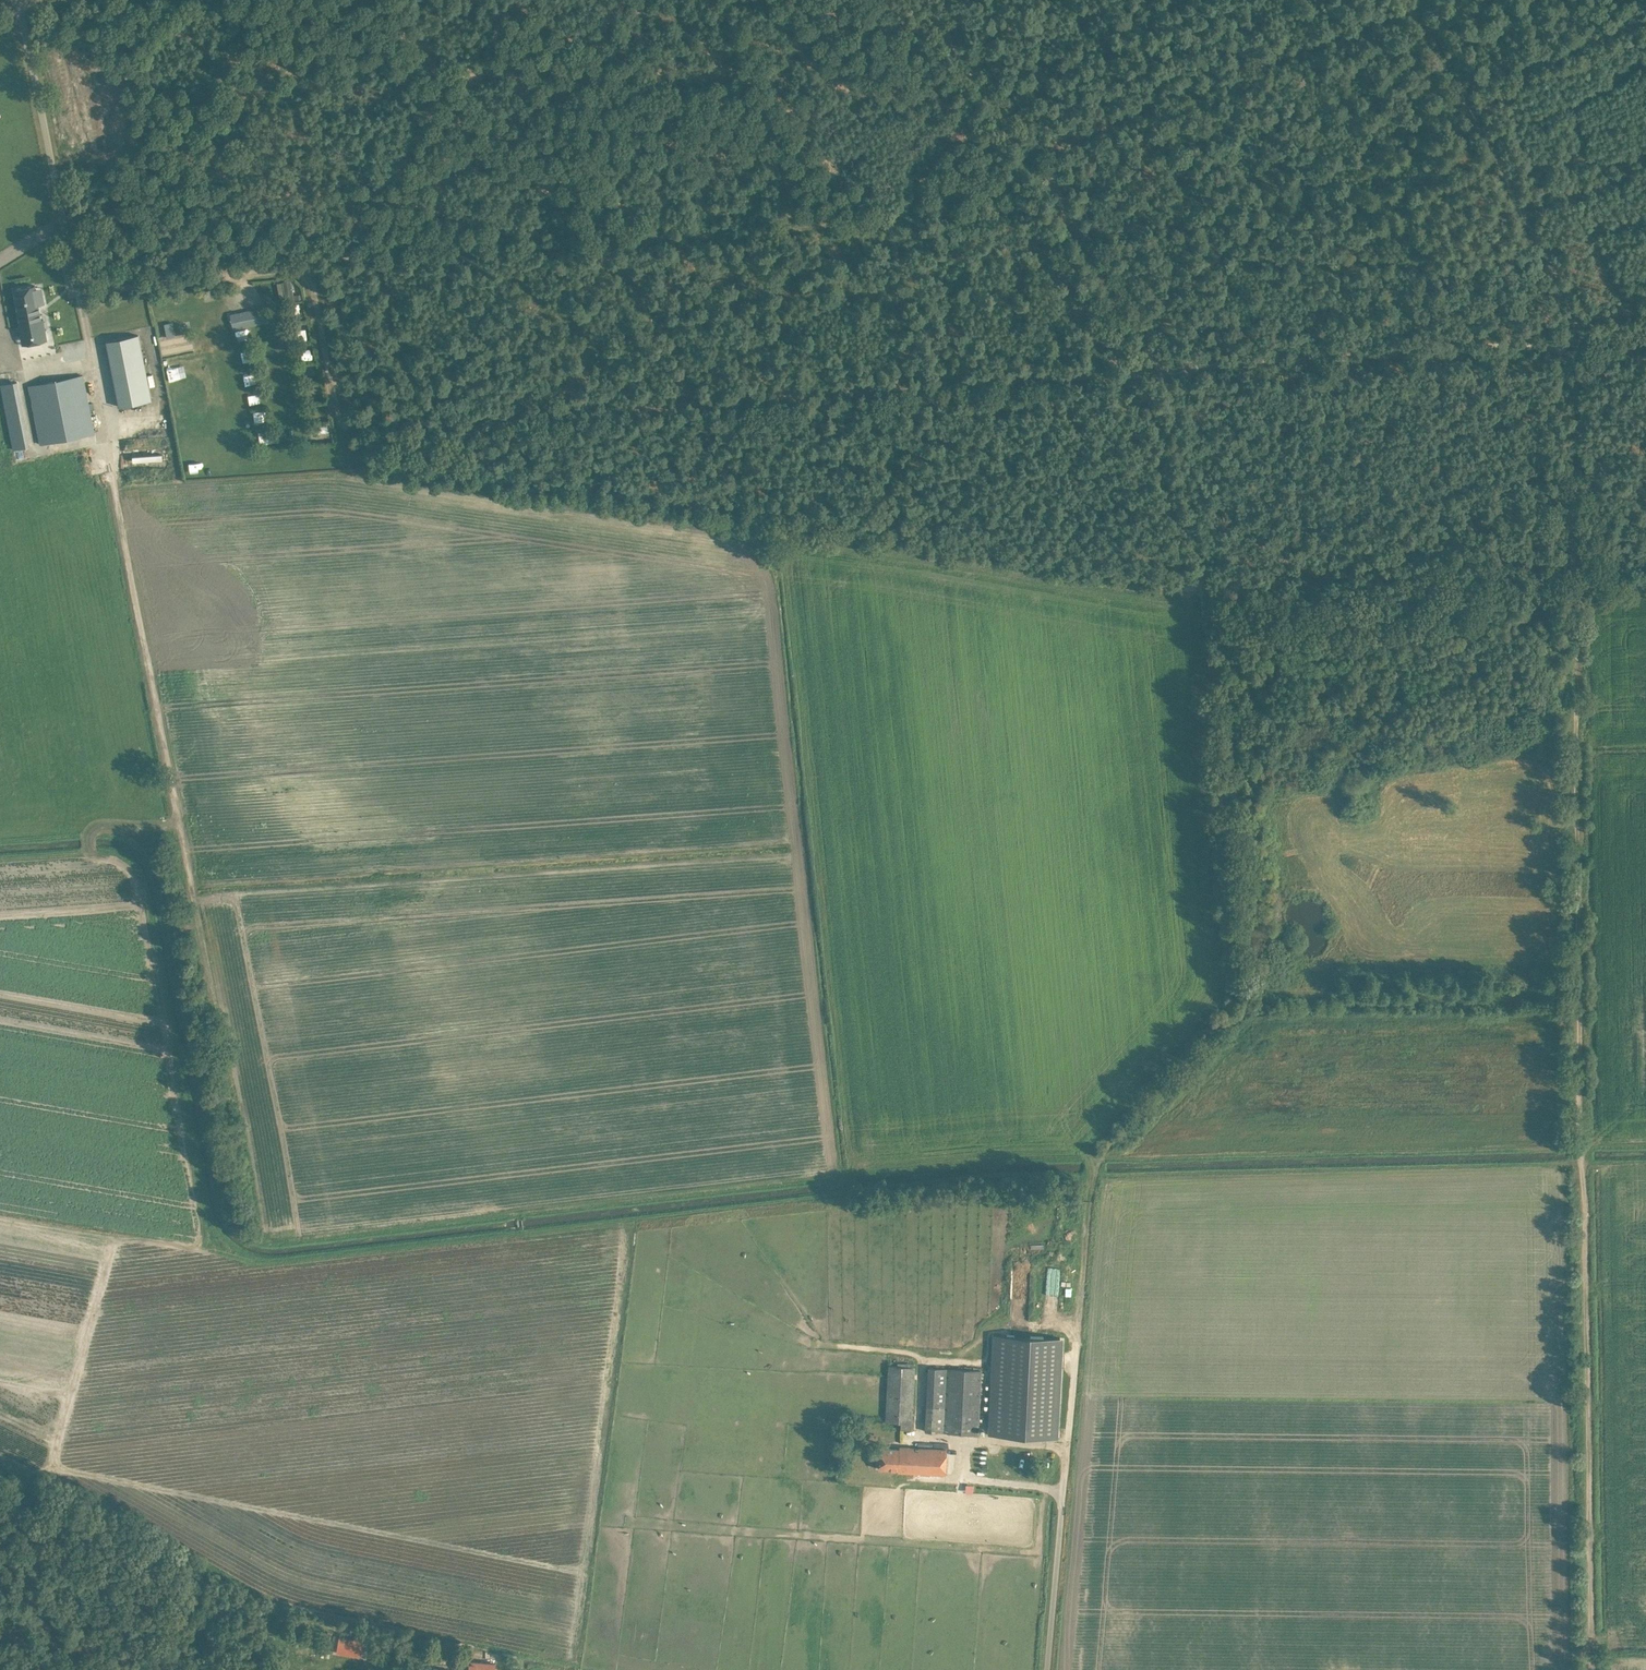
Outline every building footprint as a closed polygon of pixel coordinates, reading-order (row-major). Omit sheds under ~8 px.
[(294,295),(291,280),(282,281),(286,301),(295,300),(294,295)] [(35,285),(14,289),(23,336),(32,334),(33,335),(35,335),(34,333),(46,331),(43,318),(41,319),(35,285)] [(266,307),(239,313),(230,314),(233,328),(269,321),(266,307)] [(171,321),(163,323),(165,336),(173,335),(171,321)] [(106,341),(119,406),(151,400),(138,334),(106,341)] [(53,338),(19,345),(21,359),(56,352),(53,338)] [(176,379),(186,372),(178,361),(168,369),(176,379)] [(29,386),(41,443),(95,433),(90,410),(89,402),(83,375),(29,386)] [(13,449),(30,446),(17,381),(0,384),(0,386),(13,449)] [(327,423),(306,426),(308,438),(328,435),(327,423)] [(1055,1437),(1060,1336),(995,1333),(990,1434),(1055,1437)] [(900,1428),(911,1429),(915,1366),(888,1364),(884,1421),(900,1421),(900,1428)] [(925,1430),(943,1431),(946,1367),(928,1366),(925,1430)] [(948,1367),(945,1420),(945,1431),(978,1433),(978,1422),(981,1369),(948,1367)] [(898,1471),(907,1471),(945,1473),(947,1448),(900,1446),(899,1448),(880,1447),(879,1467),(898,1469),(898,1471)] [(339,1635),(336,1650),(359,1654),(362,1639),(339,1635)] [(494,1662),(460,1660),(459,1669),(493,1669),(494,1662)]
